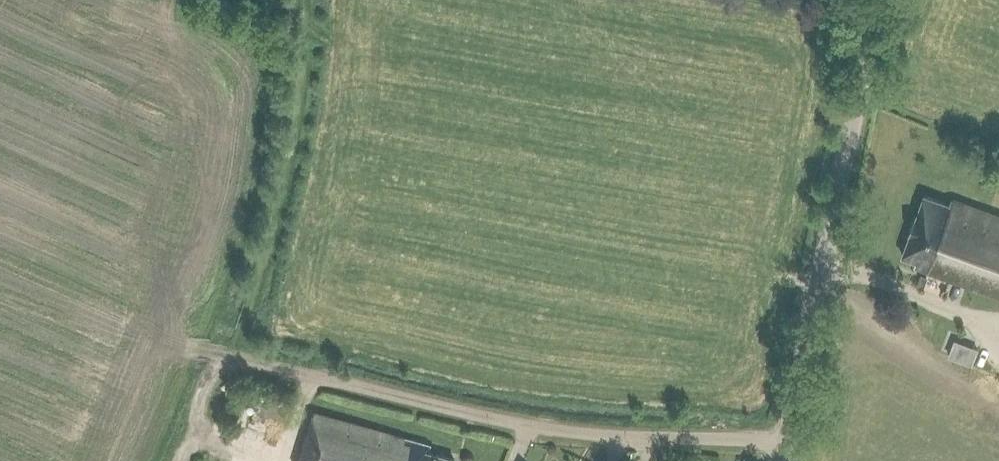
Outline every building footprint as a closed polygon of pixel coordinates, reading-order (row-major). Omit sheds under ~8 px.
[(951,200),(950,205),(924,196),(916,218),(915,217),(909,232),(912,233),(903,258),(927,267),(926,270),(998,297),(998,217),(951,200)] [(927,272),(921,287),(939,294),(945,279),(927,272)] [(978,349),(954,340),(948,356),(972,365),(978,349)] [(456,460),(429,452),(431,445),(312,413),(299,460),(456,460)]
